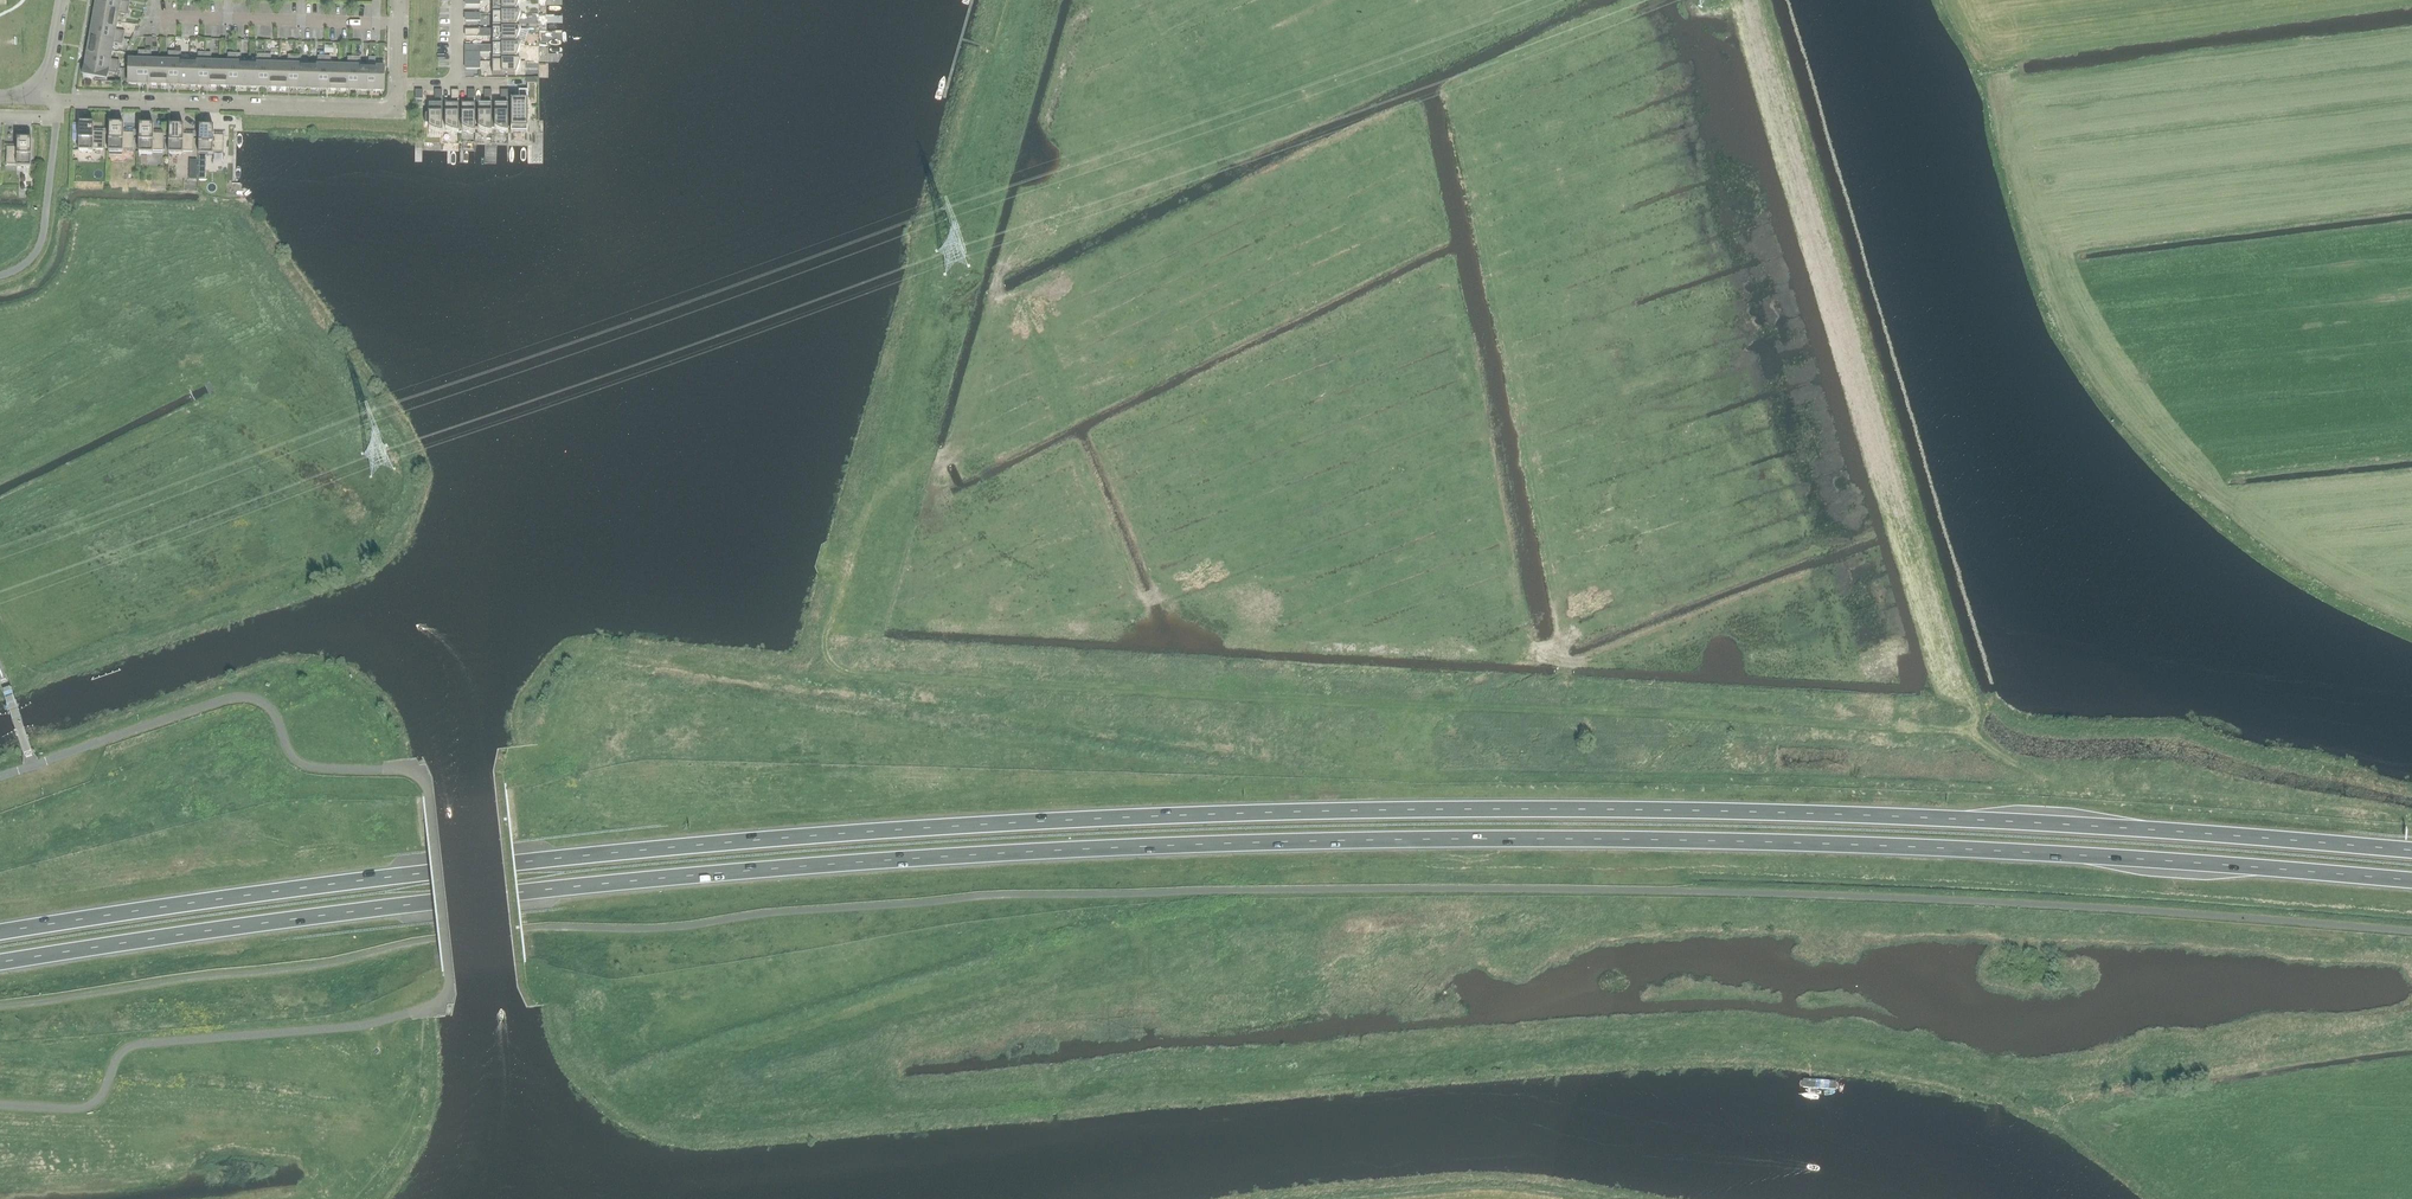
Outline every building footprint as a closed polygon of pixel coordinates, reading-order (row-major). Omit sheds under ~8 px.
[(96,3),(129,9),(130,3),(120,1),(121,0),(97,0),(96,3)] [(492,12),(516,12),(520,0),(492,0),(492,12)] [(96,4),(95,11),(94,18),(93,18),(117,22),(118,14),(128,15),(129,9),(96,3),(96,4)] [(521,14),(492,14),(492,28),(516,27),(521,14)] [(94,19),(91,33),(91,32),(91,33),(124,39),(125,32),(115,31),(117,22),(93,18),(94,19)] [(492,30),(492,43),(516,43),(521,30),(492,30)] [(91,33),(89,47),(88,47),(112,52),(113,43),(122,45),(124,39),(91,33),(90,33),(91,33)] [(516,59),(521,46),(465,46),(465,47),(466,53),(492,53),(492,59),(516,59)] [(89,48),(86,62),(85,62),(118,68),(120,62),(110,60),(112,52),(88,47),(88,48),(89,48)] [(129,61),(129,76),(128,84),(143,84),(143,85),(144,85),(145,52),(138,52),(138,61),(129,61)] [(159,86),(159,62),(151,61),(151,52),(145,52),(144,85),(144,84),(158,85),(159,86)] [(174,86),(175,53),(168,52),(168,62),(159,62),(159,86),(159,85),(173,85),(173,86),(174,86)] [(188,86),(189,62),(181,62),(181,53),(175,53),(174,86),(174,85),(188,86)] [(203,87),(205,53),(198,53),(198,63),(189,62),(188,86),(189,86),(196,86),(203,86),(203,87)] [(218,87),(219,63),(211,63),(211,54),(205,53),(203,87),(204,87),(204,86),(218,86),(218,87)] [(233,88),(234,54),(228,54),(228,64),(219,63),(218,87),(219,87),(233,87),(233,88)] [(248,88),(249,64),(240,64),(241,54),(235,54),(234,54),(233,88),(234,88),(234,87),(248,87),(248,88)] [(263,89),(264,55),(258,55),(258,64),(249,64),(248,88),(249,88),(249,87),(263,88),(263,89)] [(278,89),(279,65),(271,65),(271,55),(264,55),(263,89),(264,89),(264,88),(278,88),(278,89)] [(293,89),(294,56),(288,56),(288,65),(279,65),(278,89),(279,89),(279,88),(293,89)] [(308,90),(309,66),(300,66),(301,56),(294,56),(293,89),(294,89),(308,89),(308,90)] [(323,90),(324,57),(318,57),(318,66),(309,66),(308,90),(309,90),(309,89),(323,90)] [(338,91),(339,67),(330,67),(331,57),(324,57),(323,90),(324,90),(338,90),(338,91)] [(353,91),(354,58),(348,58),(347,67),(339,67),(338,91),(339,91),(339,90),(353,90),(353,91)] [(360,58),(354,58),(353,91),(353,90),(368,91),(368,92),(369,68),(368,68),(360,67),(360,58)] [(368,92),(368,91),(384,91),(384,68),(375,68),(375,58),(369,58),(368,68),(369,68),(368,92)] [(118,68),(85,62),(85,63),(86,63),(85,70),(84,77),(83,77),(95,80),(94,83),(122,84),(122,83),(106,83),(106,82),(107,82),(107,81),(108,73),(117,74),(118,68)] [(521,62),(492,62),(492,75),(516,75),(521,62)] [(527,91),(519,91),(519,101),(511,101),(511,133),(527,133),(527,91)] [(429,105),(429,115),(425,115),(425,125),(428,125),(429,129),(430,130),(434,132),(436,133),(440,133),(442,133),(442,105),(435,105),(429,105)] [(459,105),(445,105),(445,129),(447,130),(450,132),(453,133),(457,133),(459,133),(459,105)] [(473,133),(475,133),(475,105),(461,105),(461,129),(463,130),(467,132),(469,133),(473,133)] [(478,105),(478,129),(480,130),(483,132),(486,133),(489,133),(491,133),(491,105),(478,105)] [(494,105),(494,129),(496,130),(499,132),(502,133),(506,133),(508,133),(508,105),(494,105)] [(79,142),(78,152),(93,152),(93,150),(103,150),(104,132),(93,132),(93,124),(79,124),(79,128),(79,142)] [(123,153),(123,150),(133,151),(134,133),(123,133),(123,125),(109,125),(108,152),(123,153)] [(153,154),(153,151),(163,152),(164,134),(153,134),(153,126),(139,125),(138,153),(153,154)] [(194,135),(183,135),(184,127),(169,126),(168,154),(183,155),(183,152),(193,152),(194,135)] [(213,155),(213,153),(223,153),(224,136),(213,135),(214,127),(199,127),(198,155),(213,155)] [(31,168),(32,140),(17,140),(17,148),(7,147),(6,165),(17,165),(16,167),(31,168)] [(189,160),(189,171),(197,171),(197,161),(189,160)]
